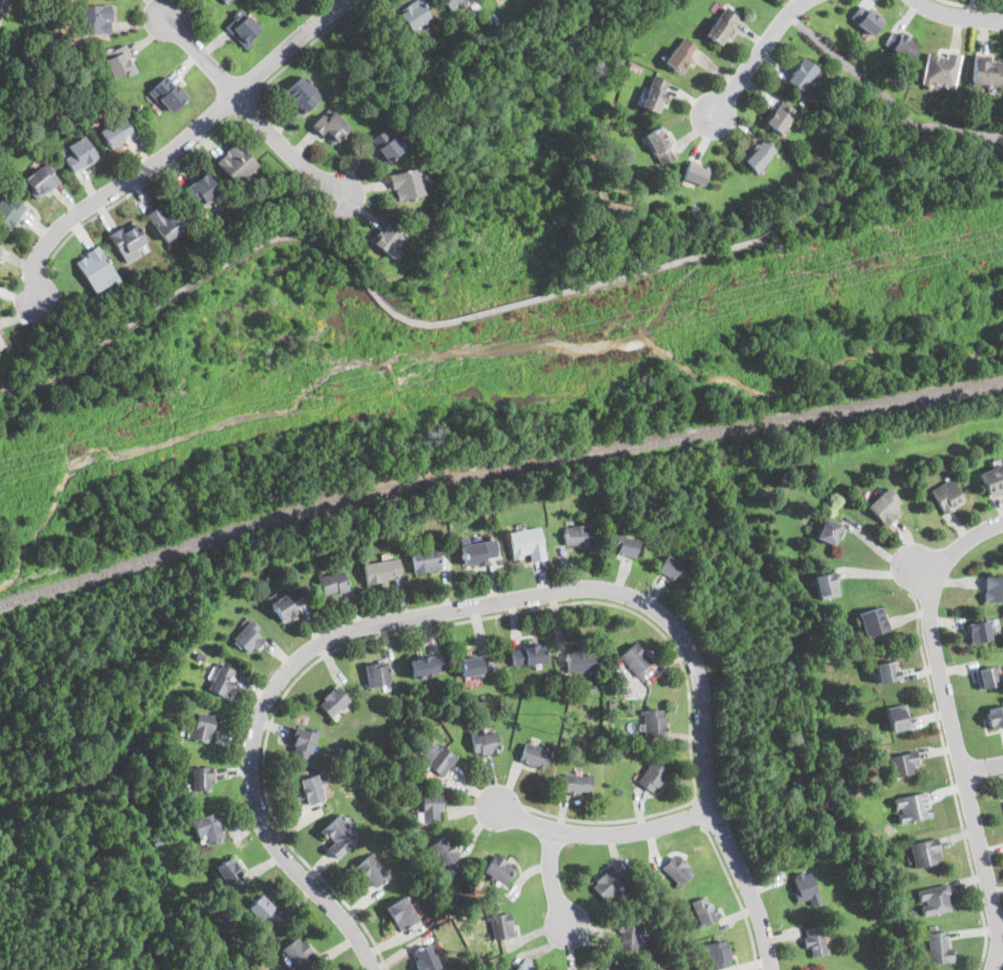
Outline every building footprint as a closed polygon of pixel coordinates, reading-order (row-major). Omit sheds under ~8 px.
[(413,33),(435,18),(423,0),(414,0),(398,10),(413,33)] [(464,0),(444,0),(449,9),(464,0)] [(871,35),(883,19),(861,2),(849,17),(871,35)] [(79,4),(79,34),(110,34),(110,4),(79,4)] [(740,17),(724,5),(705,33),(721,44),(740,17)] [(223,25),(244,48),(263,31),(242,8),(223,25)] [(883,44),(908,60),(919,44),(894,27),(883,44)] [(699,47),(683,35),(664,60),(681,72),(699,47)] [(101,54),(113,79),(135,68),(123,44),(101,54)] [(960,55),(928,49),(921,81),(953,88),(960,55)] [(999,87),(1002,58),(974,55),(971,84),(999,87)] [(798,91),(818,71),(805,58),(785,78),(798,91)] [(186,95),(166,74),(148,91),(168,112),(186,95)] [(657,113),(670,81),(653,74),(640,106),(657,113)] [(322,97),(301,75),(281,94),(302,116),(322,97)] [(763,123),(778,135),(796,112),(780,99),(763,123)] [(351,127),(331,108),(313,127),(333,146),(351,127)] [(133,135),(123,116),(95,129),(105,149),(133,135)] [(385,127),(368,140),(385,164),(403,151),(385,127)] [(663,165),(677,153),(655,127),(642,138),(663,165)] [(98,158),(86,136),(59,151),(71,173),(98,158)] [(776,151),(762,137),(740,160),(754,173),(776,151)] [(259,163),(235,141),(214,163),(237,186),(259,163)] [(23,180),(38,198),(60,181),(45,162),(23,180)] [(682,179),(701,185),(707,169),(688,162),(682,179)] [(420,166),(389,174),(396,201),(427,194),(420,166)] [(180,190),(198,210),(221,190),(203,170),(180,190)] [(2,194),(0,197),(0,225),(9,232),(25,210),(2,194)] [(170,201),(147,217),(164,243),(188,227),(170,201)] [(137,249),(148,241),(132,219),(108,237),(128,263),(141,253),(137,249)] [(372,238),(387,257),(405,243),(390,224),(372,238)] [(119,278),(98,245),(74,261),(95,294),(119,278)] [(977,475),(986,496),(1002,489),(1002,463),(977,475)] [(942,514),(964,503),(951,478),(929,489),(942,514)] [(905,507),(886,487),(866,505),(884,526),(905,507)] [(815,537),(834,544),(842,522),(823,516),(815,537)] [(564,546),(593,546),(593,523),(564,523),(564,546)] [(509,530),(512,560),(543,556),(540,527),(509,530)] [(638,536),(616,532),(612,551),(635,555),(638,536)] [(495,561),(492,537),(461,540),(463,564),(495,561)] [(441,568),(438,546),(411,549),(413,572),(441,568)] [(687,566),(670,550),(656,565),(673,581),(687,566)] [(402,576),(398,556),(363,564),(367,584),(402,576)] [(349,588),(342,567),(317,575),(324,596),(349,588)] [(839,594),(834,569),(814,573),(819,598),(839,594)] [(984,575),(984,602),(1002,602),(1002,575),(984,575)] [(307,605),(294,586),(270,603),(282,621),(307,605)] [(888,630),(881,606),(857,613),(864,637),(888,630)] [(257,631),(261,627),(249,616),(230,637),(248,655),(264,638),(257,631)] [(970,643),(991,638),(986,618),(965,624),(970,643)] [(545,662),(543,640),(510,643),(512,665),(545,662)] [(654,663),(633,641),(617,655),(638,678),(654,663)] [(566,648),(566,671),(595,670),(594,647),(566,648)] [(412,677),(443,674),(441,652),(410,656),(412,677)] [(461,677),(483,675),(481,654),(459,657),(461,677)] [(206,688),(225,696),(237,669),(213,659),(205,677),(210,679),(206,688)] [(391,683),(389,660),(365,662),(367,686),(391,683)] [(875,665),(878,683),(898,679),(895,661),(875,665)] [(999,684),(995,663),(973,668),(978,689),(999,684)] [(331,718),(351,700),(336,685),(317,702),(331,718)] [(1002,725),(1002,704),(984,708),(989,729),(1002,725)] [(890,732),(911,727),(906,705),(885,710),(890,732)] [(642,737),(666,737),(666,709),(642,709),(642,737)] [(216,715),(196,711),(191,738),(211,742),(216,715)] [(288,752),(309,759),(318,732),(297,725),(288,752)] [(496,729),(471,732),(474,754),(499,751),(496,729)] [(544,767),(551,748),(525,739),(518,759),(544,767)] [(443,776),(456,755),(432,740),(419,761),(443,776)] [(919,771),(916,752),(886,756),(889,776),(919,771)] [(635,778),(651,792),(669,773),(652,758),(635,778)] [(191,766),(191,790),(212,790),(212,766),(191,766)] [(561,789),(589,794),(593,775),(564,770),(561,789)] [(318,773),(299,779),(306,805),(326,799),(318,773)] [(898,823),(930,817),(926,791),(893,798),(898,823)] [(441,823),(441,794),(420,794),(420,823),(441,823)] [(199,844),(223,839),(217,812),(193,818),(199,844)] [(338,856),(360,834),(338,812),(316,834),(338,856)] [(446,835),(429,844),(442,868),(459,859),(446,835)] [(913,867),(941,861),(936,837),(908,844),(913,867)] [(354,867),(374,889),(390,874),(369,852),(354,867)] [(660,866),(678,886),(693,872),(675,852),(660,866)] [(505,862),(496,853),(481,868),(500,885),(513,871),(505,862)] [(234,857),(214,866),(223,887),(243,877),(234,857)] [(623,884),(610,868),(591,884),(604,900),(623,884)] [(809,870),(789,877),(799,905),(820,898),(809,870)] [(922,913),(951,909),(948,884),(918,888),(922,913)] [(242,911),(257,926),(274,909),(259,894),(242,911)] [(399,931),(419,919),(405,895),(385,907),(399,931)] [(705,895),(688,904),(701,927),(718,918),(705,895)] [(514,936),(509,912),(490,917),(495,940),(514,936)] [(636,951),(641,922),(622,919),(616,948),(636,951)] [(826,953),(823,925),(803,927),(806,955),(826,953)] [(952,962),(952,931),(928,931),(928,962),(952,962)] [(299,937),(281,950),(296,969),(298,969),(314,957),(299,937)] [(706,943),(709,968),(730,966),(727,941),(706,943)] [(419,969),(436,969),(441,968),(432,943),(411,951),(419,969)] [(608,953),(601,959),(607,964),(602,969),(627,969),(608,953)] [(523,958),(513,969),(537,969),(523,958)]
